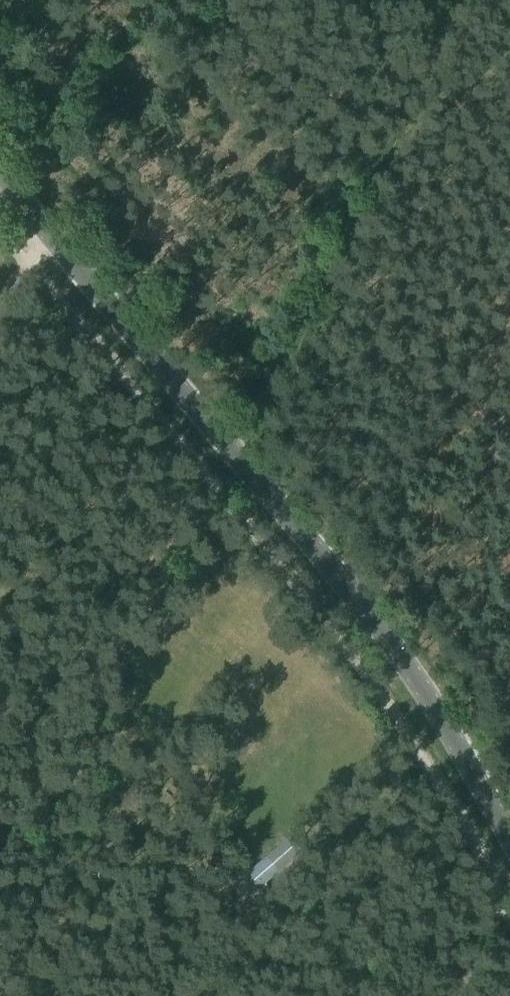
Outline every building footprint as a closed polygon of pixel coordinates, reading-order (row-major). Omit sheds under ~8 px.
[(252,875),(237,888),(242,895),(258,882),(264,888),(268,885),(265,881),(279,869),(268,856),(250,872),(252,875)]
